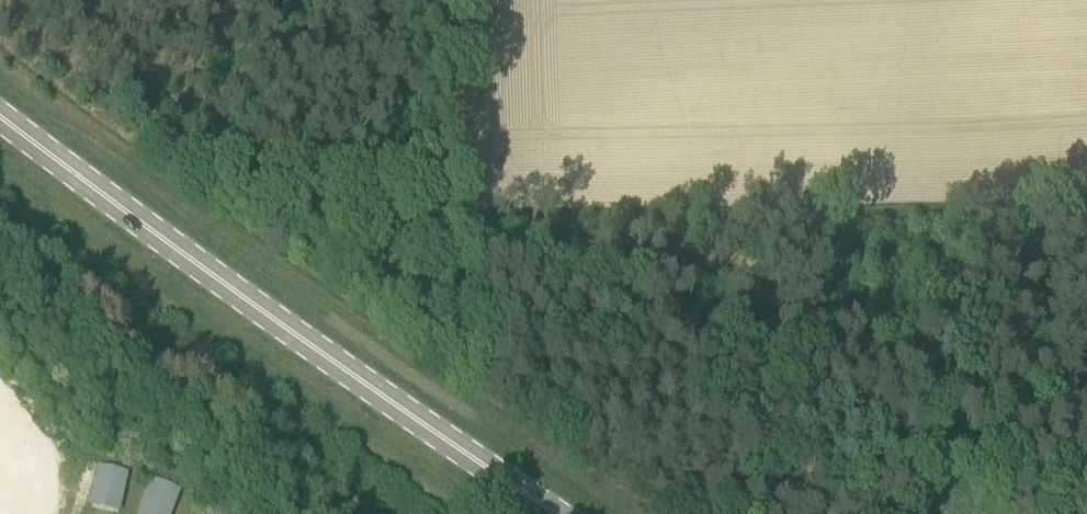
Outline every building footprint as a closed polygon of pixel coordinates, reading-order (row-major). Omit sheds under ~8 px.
[(99,468),(93,495),(120,501),(126,474),(99,468)] [(143,507),(160,513),(169,513),(178,491),(153,481),(143,507)]
